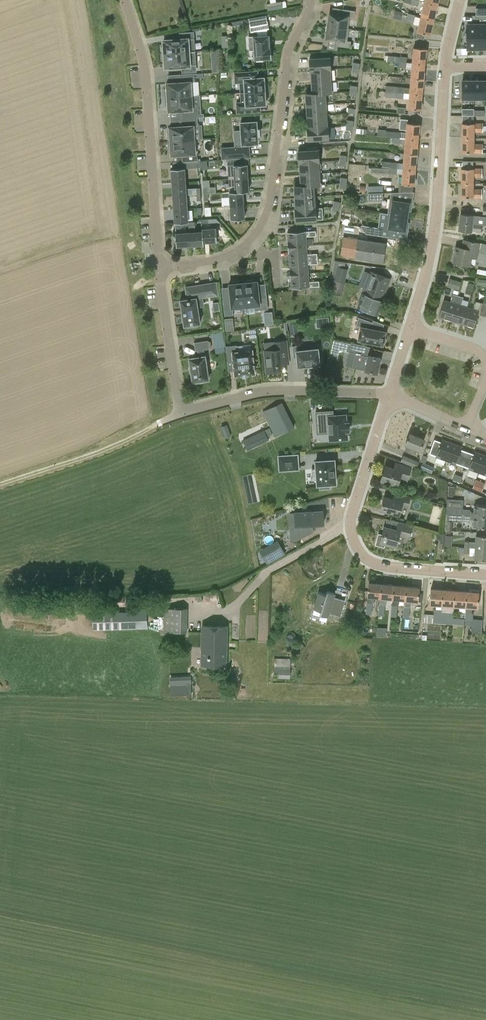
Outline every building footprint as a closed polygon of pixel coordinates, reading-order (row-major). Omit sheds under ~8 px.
[(267,4),(268,11),(283,8),(282,1),(281,1),(281,0),(275,0),(275,1),(271,1),(271,3),(267,4)] [(424,1),(421,16),(434,19),(437,4),(424,1)] [(329,13),(328,26),(345,28),(348,28),(350,17),(354,17),(355,10),(343,9),(342,15),(329,13)] [(393,18),(401,20),(403,13),(395,11),(393,18)] [(430,34),(434,19),(421,16),(417,31),(430,34)] [(267,21),(249,24),(251,31),(257,30),(257,35),(253,35),(254,59),(256,59),(256,60),(262,60),(262,58),(271,58),(271,47),(269,47),(269,34),(267,35),(267,29),(268,28),(267,21)] [(467,33),(465,33),(465,40),(467,40),(467,49),(481,49),(481,24),(467,24),(467,33)] [(348,28),(345,28),(328,26),(326,38),(338,40),(337,46),(350,48),(351,41),(346,40),(348,28)] [(161,46),(161,53),(194,51),(193,32),(180,33),(180,39),(163,40),(164,46),(161,46)] [(414,47),(412,62),(425,63),(425,56),(426,56),(427,48),(414,47)] [(195,70),(194,51),(161,53),(162,60),(165,60),(165,66),(182,65),(182,71),(195,70)] [(309,59),(310,70),(331,69),(330,57),(309,59)] [(412,62),(411,77),(424,79),(425,71),(424,71),(425,63),(412,62)] [(331,70),(331,69),(310,70),(310,71),(311,71),(312,82),(333,80),(332,69),(331,70)] [(240,82),(241,92),(266,90),(266,83),(264,83),(264,77),(258,77),(257,71),(234,72),(235,82),(240,82)] [(164,89),(165,97),(191,95),(190,81),(194,81),(194,73),(180,74),(180,82),(166,83),(167,89),(164,89)] [(411,77),(410,87),(386,85),(386,91),(422,94),(423,86),(424,79),(411,77)] [(333,80),(312,82),(313,93),(306,93),(327,92),(333,91),(333,80)] [(462,98),(474,98),(474,80),(462,80),(462,98)] [(485,80),(474,80),(474,98),(485,98),(485,80)] [(266,90),(241,92),(241,102),(236,102),(237,112),(260,111),(259,105),(265,104),(265,98),(267,98),(266,90)] [(421,101),(422,94),(386,91),(386,96),(409,99),(408,108),(421,109),(422,101),(421,101)] [(306,93),(307,105),(328,104),(327,92),(306,93)] [(192,109),(191,95),(165,97),(165,105),(168,105),(168,111),(182,110),(183,118),(197,117),(196,108),(192,109)] [(328,115),(328,104),(307,105),(307,116),(328,115)] [(329,126),(328,115),(307,116),(308,127),(307,127),(307,128),(328,127),(328,126),(329,126)] [(197,126),(197,117),(183,118),(183,126),(169,127),(169,129),(167,129),(168,139),(170,139),(170,141),(194,139),(193,126),(197,126)] [(406,130),(406,132),(385,131),(385,136),(392,137),(418,139),(419,131),(420,123),(407,122),(407,119),(400,119),(399,129),(406,130)] [(242,144),(236,144),(237,155),(249,154),(249,143),(258,143),(257,135),(259,135),(259,129),(257,129),(256,121),(240,122),(242,144)] [(474,137),(474,132),(482,132),(482,123),(462,123),(462,137),(474,137)] [(328,138),(328,127),(307,128),(308,139),(328,138)] [(405,143),(404,153),(417,154),(418,146),(418,139),(392,137),(392,143),(405,143)] [(482,144),(474,143),(474,137),(462,137),(462,152),(473,152),(482,152),(482,144)] [(195,152),(194,139),(170,141),(170,143),(168,143),(169,152),(171,152),(171,155),(183,154),(183,161),(197,160),(197,152),(195,152)] [(300,162),(300,163),(321,161),(320,161),(319,149),(298,150),(299,163),(300,162)] [(404,153),(403,168),(415,169),(416,162),(417,162),(417,154),(404,153)] [(227,159),(228,178),(248,177),(247,164),(240,164),(240,158),(227,159)] [(187,181),(186,168),(200,167),(200,161),(181,162),(181,168),(172,168),(173,182),(187,181)] [(300,163),(301,174),(322,173),(321,161),(300,163)] [(415,176),(415,169),(403,168),(402,184),(415,185),(415,176)] [(473,182),(473,177),(482,177),(482,168),(473,168),(461,168),(461,182),(473,182)] [(322,184),(322,173),(301,174),(301,185),(316,184),(322,184)] [(248,191),(248,177),(228,178),(229,192),(248,191)] [(174,195),(187,194),(187,181),(173,182),(174,195)] [(481,189),(473,188),(473,182),(461,182),(461,197),(481,197),(481,189)] [(316,184),(301,185),(295,185),(296,197),(316,196),(316,184)] [(392,207),(391,212),(407,215),(408,210),(411,211),(414,191),(391,188),(391,189),(394,189),(394,194),(390,194),(389,206),(392,207)] [(229,192),(230,206),(243,205),(242,191),(249,191),(248,191),(229,192)] [(175,208),(188,208),(187,194),(174,195),(175,208)] [(316,196),(296,197),(296,208),(295,208),(295,209),(316,207),(317,207),(316,196)] [(243,205),(230,206),(224,206),(225,219),(243,218),(243,205)] [(317,219),(316,207),(295,209),(296,220),(317,219)] [(175,222),(183,222),(189,222),(188,208),(175,208),(175,222)] [(406,221),(407,215),(391,212),(390,220),(387,219),(385,230),(388,230),(387,236),(407,239),(409,222),(406,221)] [(481,224),(485,225),(485,216),(460,213),(459,229),(481,232),(481,224)] [(367,225),(366,233),(381,235),(382,227),(378,227),(367,225)] [(202,231),(203,242),(217,241),(216,228),(202,229),(202,231)] [(203,244),(203,242),(202,231),(189,232),(190,245),(203,244)] [(288,246),(306,245),(305,231),(287,232),(288,239),(287,239),(288,246)] [(190,245),(189,232),(176,233),(177,246),(190,245)] [(341,255),(355,257),(383,261),(385,242),(358,238),(358,239),(344,237),(341,255)] [(456,246),(453,262),(470,265),(472,257),(477,258),(478,251),(485,252),(485,247),(485,244),(464,239),(462,247),(456,246)] [(289,260),(307,259),(306,245),(288,246),(288,253),(289,253),(289,260)] [(289,274),(308,273),(307,259),(289,260),(289,267),(289,274)] [(338,266),(334,280),(345,283),(349,264),(338,261),(336,266),(338,266)] [(364,287),(385,295),(391,278),(370,271),(370,272),(364,287)] [(308,273),(289,274),(290,280),(291,288),(309,287),(308,273)] [(450,278),(447,286),(459,289),(461,281),(450,278)] [(259,297),(257,281),(254,281),(254,279),(246,280),(246,282),(243,282),(246,306),(254,305),(254,310),(268,309),(267,296),(259,297)] [(341,295),(345,283),(334,280),(331,292),(341,295)] [(223,300),(224,316),(233,315),(232,308),(246,306),(243,282),(240,283),(240,281),(232,282),(232,284),(229,284),(231,299),(223,300)] [(216,282),(208,283),(210,295),(217,294),(216,282)] [(181,299),(180,299),(180,300),(184,325),(184,326),(185,325),(187,325),(188,327),(197,326),(197,323),(199,323),(200,323),(200,322),(196,298),(202,297),(200,285),(185,287),(187,299),(181,300),(181,299)] [(377,314),(383,300),(385,295),(364,287),(361,286),(359,292),(363,293),(357,306),(377,314)] [(439,316),(451,320),(458,295),(453,294),(450,301),(444,299),(439,316)] [(467,306),(461,304),(463,297),(458,295),(451,320),(462,323),(467,306)] [(476,301),(474,308),(467,306),(462,323),(474,327),(479,310),(481,302),(476,301)] [(360,317),(357,325),(362,327),(359,340),(383,344),(383,343),(385,342),(386,338),(384,337),(385,331),(372,328),(373,322),(360,317)] [(212,332),(215,352),(226,350),(222,331),(212,332)] [(275,349),(264,350),(266,372),(282,370),(281,360),(288,359),(286,340),(274,341),(275,349)] [(200,383),(200,380),(209,379),(205,355),(204,356),(203,349),(209,349),(208,341),(194,342),(195,350),(197,350),(198,356),(189,358),(193,382),(195,381),(195,383),(200,383)] [(381,358),(368,355),(370,347),(353,343),(351,353),(355,354),(352,367),(365,370),(378,373),(381,358)] [(237,351),(236,345),(225,346),(227,360),(233,359),(234,376),(242,375),(242,376),(247,376),(247,374),(254,373),(252,350),(237,351)] [(318,348),(298,350),(298,345),(292,345),(294,357),(297,357),(298,366),(319,364),(319,361),(321,361),(320,353),(318,353),(318,348)] [(280,401),(261,410),(273,436),(292,427),(280,401)] [(332,411),(315,412),(316,428),(329,427),(330,440),(347,439),(346,431),(348,431),(348,422),(346,423),(345,415),(332,416),(332,411)] [(227,424),(221,426),(225,437),(231,435),(227,424)] [(248,450),(269,440),(267,436),(272,433),(269,427),(243,440),(248,450)] [(405,444),(407,445),(405,450),(411,453),(413,447),(420,450),(425,438),(410,432),(405,444)] [(441,441),(434,439),(429,453),(445,459),(451,443),(442,440),(441,441)] [(460,447),(451,443),(445,459),(461,465),(467,451),(460,448),(460,447)] [(461,465),(478,471),(484,455),(474,452),(474,454),(467,451),(461,465)] [(419,461),(403,454),(400,460),(416,467),(419,461)] [(279,463),(298,462),(297,455),(279,456),(279,463)] [(478,471),(485,474),(485,456),(484,455),(478,471)] [(316,460),(316,468),(312,469),(313,477),(317,477),(317,484),(319,484),(320,488),(329,488),(328,483),(336,483),(335,474),(336,474),(335,468),(334,459),(316,460)] [(400,477),(407,479),(411,467),(396,462),(394,468),(385,465),(381,479),(398,484),(400,477)] [(474,478),(471,487),(481,491),(484,481),(474,478)] [(402,505),(408,507),(411,496),(394,492),(393,497),(384,495),(381,509),(400,514),(402,505)] [(448,514),(485,516),(485,505),(474,504),(474,512),(471,512),(469,509),(462,509),(463,499),(447,498),(446,514),(448,514)] [(291,512),(292,525),(295,525),(296,540),(307,534),(307,529),(313,529),(313,524),(324,523),(323,511),(291,512)] [(474,518),(473,526),(485,527),(485,516),(448,514),(447,521),(462,522),(462,520),(468,521),(472,518),(474,518)] [(378,538),(380,541),(380,542),(396,546),(399,535),(409,537),(412,525),(399,522),(397,529),(384,526),(382,533),(380,533),(378,538)] [(464,547),(485,548),(485,536),(476,535),(476,541),(464,541),(464,547)] [(262,554),(267,563),(284,553),(280,544),(262,554)] [(475,556),(475,559),(485,560),(485,548),(464,547),(458,547),(457,553),(469,553),(469,556),(475,556)] [(374,596),(380,597),(382,583),(369,582),(367,595),(366,613),(371,614),(372,603),(374,603),(374,596)] [(387,597),(392,598),(394,584),(382,583),(380,597),(378,615),(384,615),(385,604),(386,604),(387,597)] [(398,599),(405,599),(406,585),(394,584),(392,598),(390,616),(397,616),(398,599)] [(411,606),(411,600),(418,601),(419,587),(406,585),(405,599),(401,631),(417,632),(419,631),(420,628),(408,626),(410,606),(411,606)] [(430,604),(442,604),(443,589),(431,588),(430,604)] [(442,604),(454,605),(455,589),(443,589),(442,604)] [(454,605),(465,606),(466,590),(455,589),(454,605)] [(328,616),(330,612),(340,616),(345,600),(334,596),(335,593),(327,590),(326,594),(319,592),(314,608),(321,610),(320,614),(328,616)] [(466,590),(465,606),(465,611),(471,612),(472,606),(478,607),(479,591),(466,590)] [(186,632),(186,607),(164,607),(164,632),(186,632)] [(433,622),(441,623),(442,616),(442,608),(434,608),(433,622)] [(148,628),(148,611),(106,612),(93,612),(94,629),(148,628)] [(482,631),(482,619),(465,618),(464,624),(471,625),(471,630),(482,631)] [(226,665),(227,625),(203,625),(202,665),(226,665)] [(274,677),(290,678),(291,658),(274,657),(274,677)] [(170,695),(186,695),(186,684),(170,685),(170,695)]
